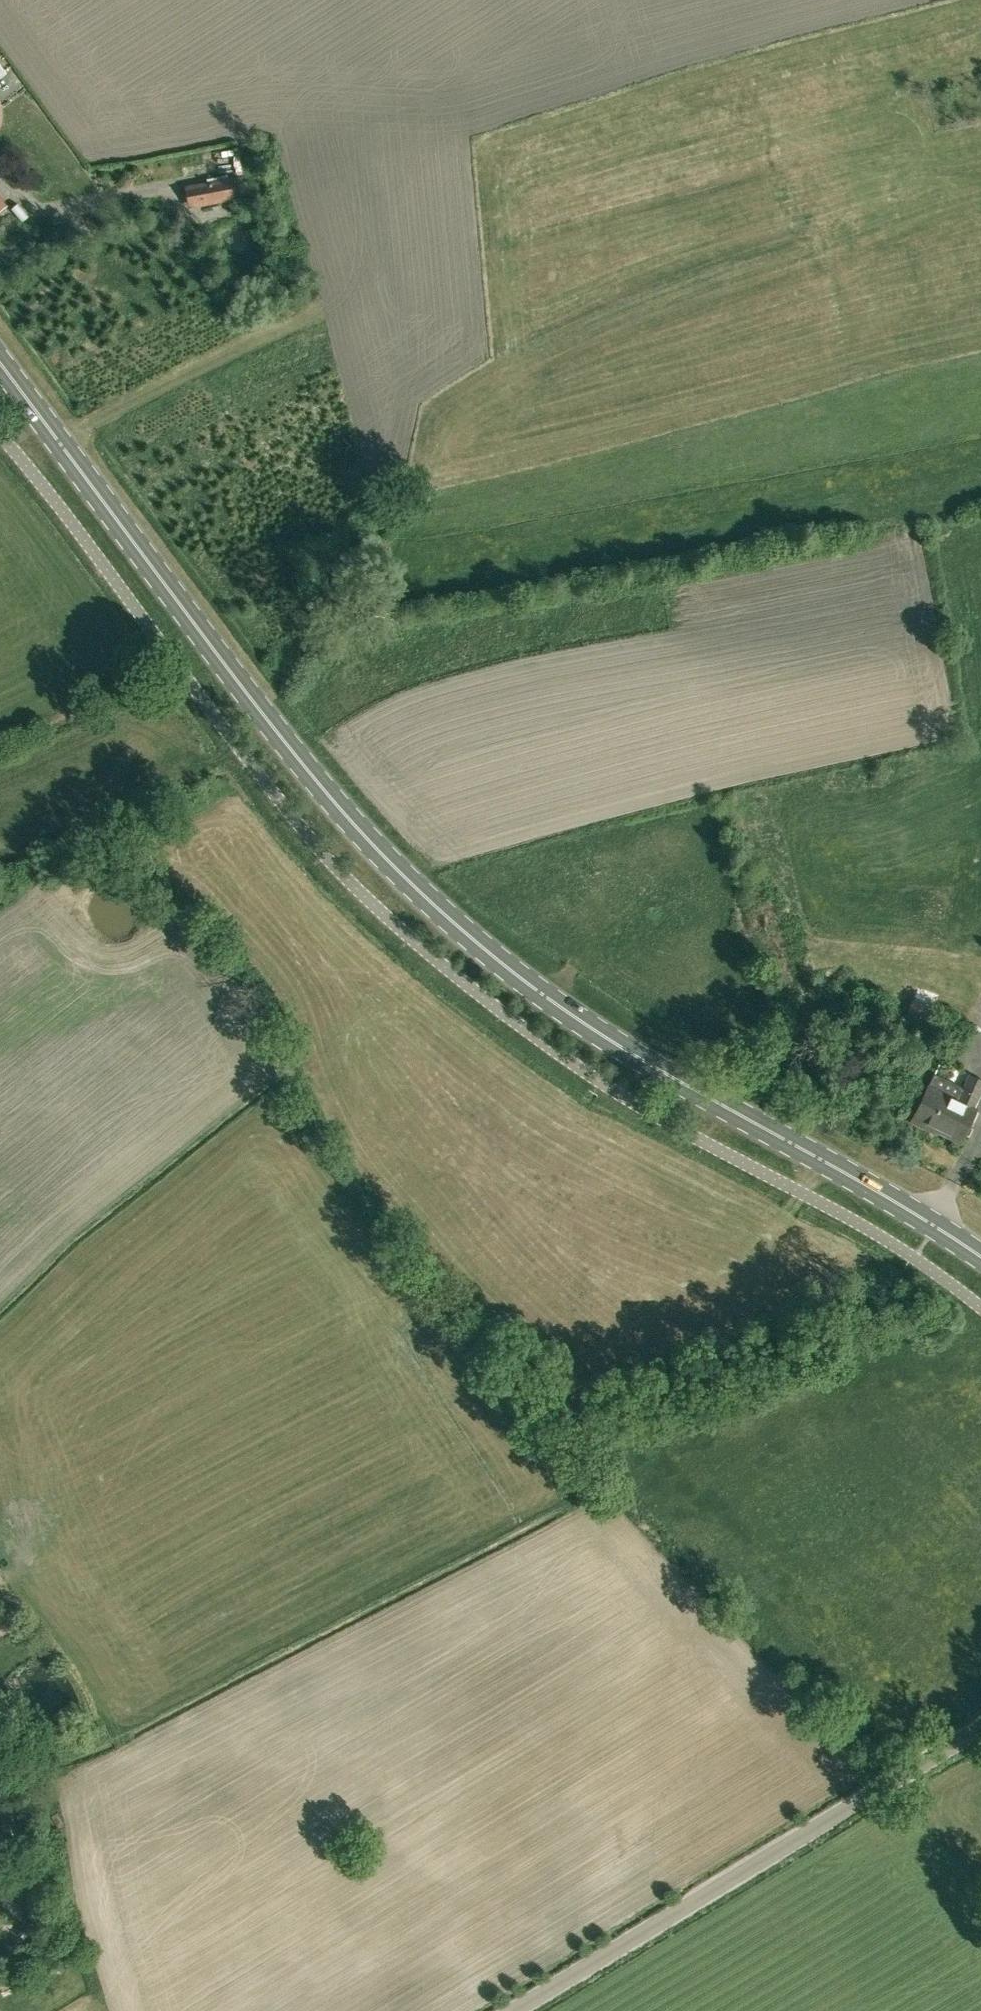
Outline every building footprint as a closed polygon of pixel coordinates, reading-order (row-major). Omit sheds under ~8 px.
[(184,186),(188,208),(235,199),(231,178),(184,186)] [(926,1087),(909,1121),(933,1133),(934,1130),(958,1142),(974,1110),(972,1110),(980,1092),(980,1080),(970,1075),(963,1088),(932,1073),(926,1087)]
